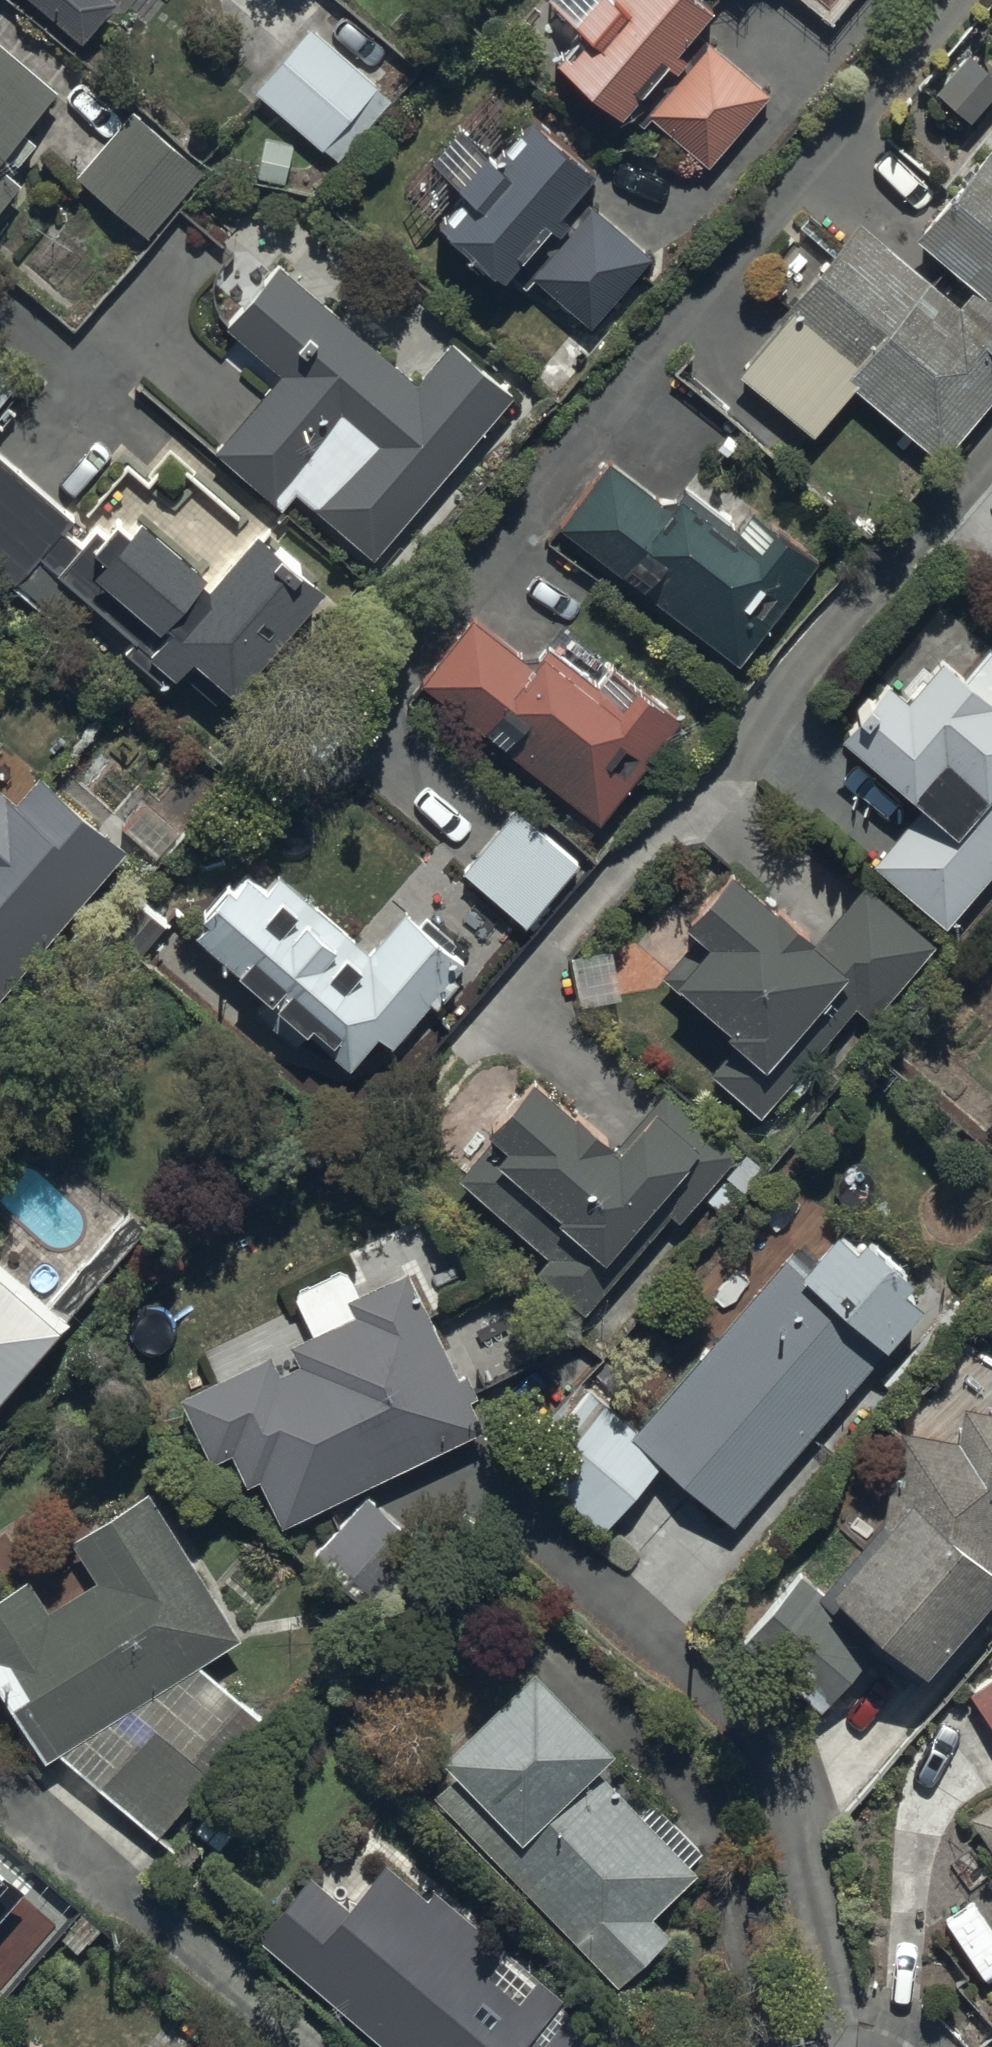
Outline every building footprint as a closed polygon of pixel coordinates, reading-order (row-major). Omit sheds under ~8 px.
[(80,34),(109,0),(41,0),(80,34)] [(552,51),(645,127),(651,120),(707,166),(767,94),(688,29),(710,2),(708,0),(549,0),(586,14),(552,51)] [(831,10),(839,0),(820,0),(831,10)] [(305,20),(251,82),(336,153),(389,90),(305,20)] [(56,72),(0,28),(0,142),(56,72)] [(131,98),(75,166),(147,225),(203,157),(131,98)] [(458,172),(427,206),(513,280),(521,271),(579,321),(641,250),(562,182),(584,158),(519,102),(488,137),(449,118),(416,154),(458,172)] [(739,360),(812,422),(851,375),(936,445),(991,377),(991,128),(914,221),(978,274),(964,292),(860,205),(787,293),(792,297),(739,360)] [(21,168),(0,151),(0,195),(21,168)] [(285,264),(231,324),(281,372),(252,405),(182,342),(144,385),(283,509),(303,487),(375,552),(516,394),(455,340),(417,383),(285,264)] [(7,569),(66,506),(0,443),(0,563),(7,569)] [(607,450),(557,513),(738,651),(817,547),(749,495),(744,502),(700,469),(691,481),(679,472),(663,493),(607,450)] [(141,492),(91,547),(163,608),(143,631),(176,661),(198,636),(230,665),(320,564),(253,504),(203,561),(195,554),(202,546),(141,492)] [(471,603),(420,668),(598,807),(682,700),(631,660),(626,666),(609,653),(605,658),(563,625),(552,640),(536,628),(523,644),(471,603)] [(755,774),(939,923),(991,858),(991,671),(989,669),(991,667),(941,626),(906,669),(882,651),(839,704),(825,693),(755,774)] [(124,837),(38,764),(15,792),(0,779),(0,983),(124,837)] [(516,808),(462,871),(527,926),(580,863),(516,808)] [(819,1062),(805,1051),(853,994),(868,1007),(932,931),(864,874),(823,924),(727,843),(680,896),(704,917),(679,947),(675,943),(657,964),(733,1028),(707,1060),(760,1104),(783,1077),(797,1088),(819,1062)] [(204,917),(188,936),(235,976),(237,973),(264,996),(274,985),(279,990),(271,999),(301,1025),(304,1021),(325,1039),(330,1034),(333,1037),(322,1050),(345,1070),(372,1038),(391,1054),(426,1014),(432,1019),(468,976),(402,920),(365,962),(274,883),(263,894),(239,876),(229,887),(220,880),(195,910),(204,917)] [(502,1112),(455,1164),(546,1242),(530,1260),(579,1302),(666,1200),(675,1208),(734,1139),(659,1076),(618,1124),(530,1050),(488,1100),(502,1112)] [(742,1141),(701,1189),(726,1210),(767,1162),(742,1141)] [(789,1239),(631,1416),(727,1508),(888,1328),(882,1322),(918,1282),(899,1265),(909,1255),(858,1210),(847,1223),(831,1209),(797,1247),(789,1239)] [(210,1368),(174,1383),(208,1449),(229,1438),(245,1470),(255,1465),(279,1512),(476,1412),(465,1388),(473,1384),(461,1360),(455,1363),(402,1259),(356,1282),(342,1255),(291,1281),(309,1318),(294,1325),(288,1313),(204,1356),(210,1368)] [(57,1327),(0,1277),(0,1393),(57,1327)] [(600,1516),(661,1448),(579,1371),(516,1441),(600,1516)] [(899,1416),(884,1498),(829,1559),(922,1639),(991,1559),(991,1400),(961,1394),(954,1426),(899,1416)] [(0,1578),(0,1676),(44,1744),(56,1736),(157,1826),(208,1765),(216,1774),(270,1713),(197,1647),(236,1618),(148,1474),(68,1523),(93,1565),(47,1593),(28,1561),(0,1578)] [(364,1483),(309,1544),(377,1601),(430,1539),(364,1483)] [(876,1630),(794,1558),(739,1621),(821,1693),(876,1630)] [(458,1754),(432,1782),(617,1969),(666,1920),(650,1903),(695,1858),(689,1852),(701,1840),(653,1791),(639,1805),(589,1754),(616,1727),(533,1643),(440,1735),(458,1754)] [(968,1684),(991,1716),(991,1666),(968,1684)] [(967,1803),(991,1839),(991,1786),(967,1803)] [(255,1923),(403,2046),(615,2046),(624,2036),(434,1876),(432,1879),(365,1822),(336,1857),(332,1854),(321,1867),(310,1859),(255,1923)] [(153,2046),(171,2046),(160,2038),(153,2046)]
